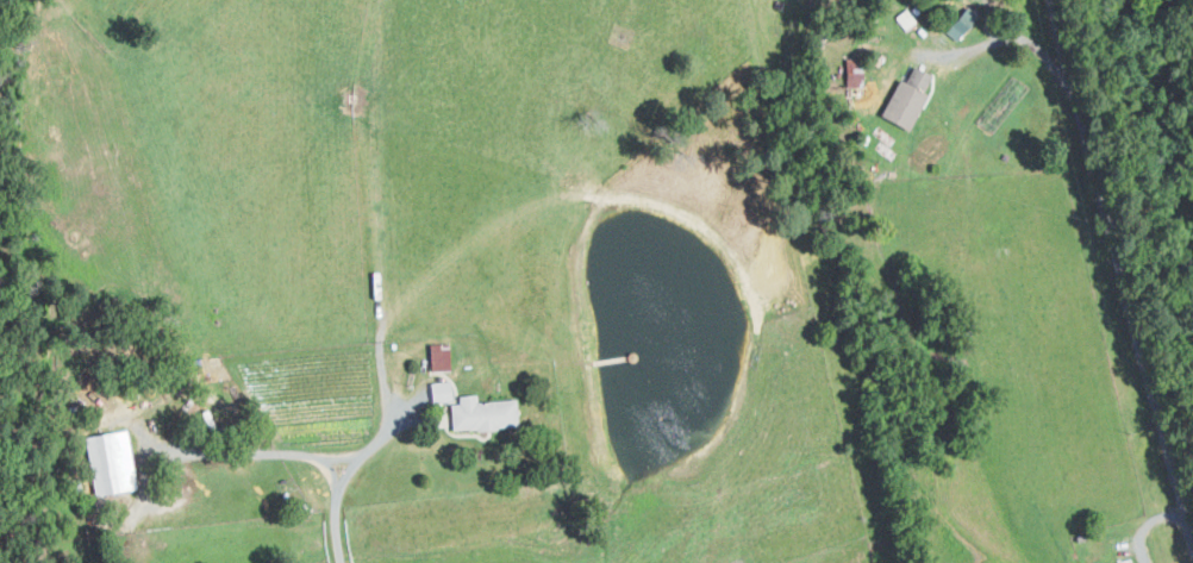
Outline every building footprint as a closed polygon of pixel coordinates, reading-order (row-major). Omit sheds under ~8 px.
[(966,4),(976,15),(956,36),(944,25),(966,4)] [(905,8),(913,18),(905,26),(895,17),(905,8)] [(844,56),(861,56),(862,87),(844,87),(844,56)] [(913,130),(930,94),(927,92),(935,75),(916,67),(909,82),(902,78),(884,117),(913,130)] [(434,370),(454,369),(453,344),(433,345),(434,370)] [(431,383),(446,382),(449,400),(432,402),(431,383)] [(520,398),(480,400),(480,394),(461,394),(462,402),(454,403),(455,429),(521,426),(520,398)] [(139,488),(129,429),(85,436),(95,495),(139,488)] [(1085,531),(1086,539),(1074,542),(1073,533),(1085,531)]
